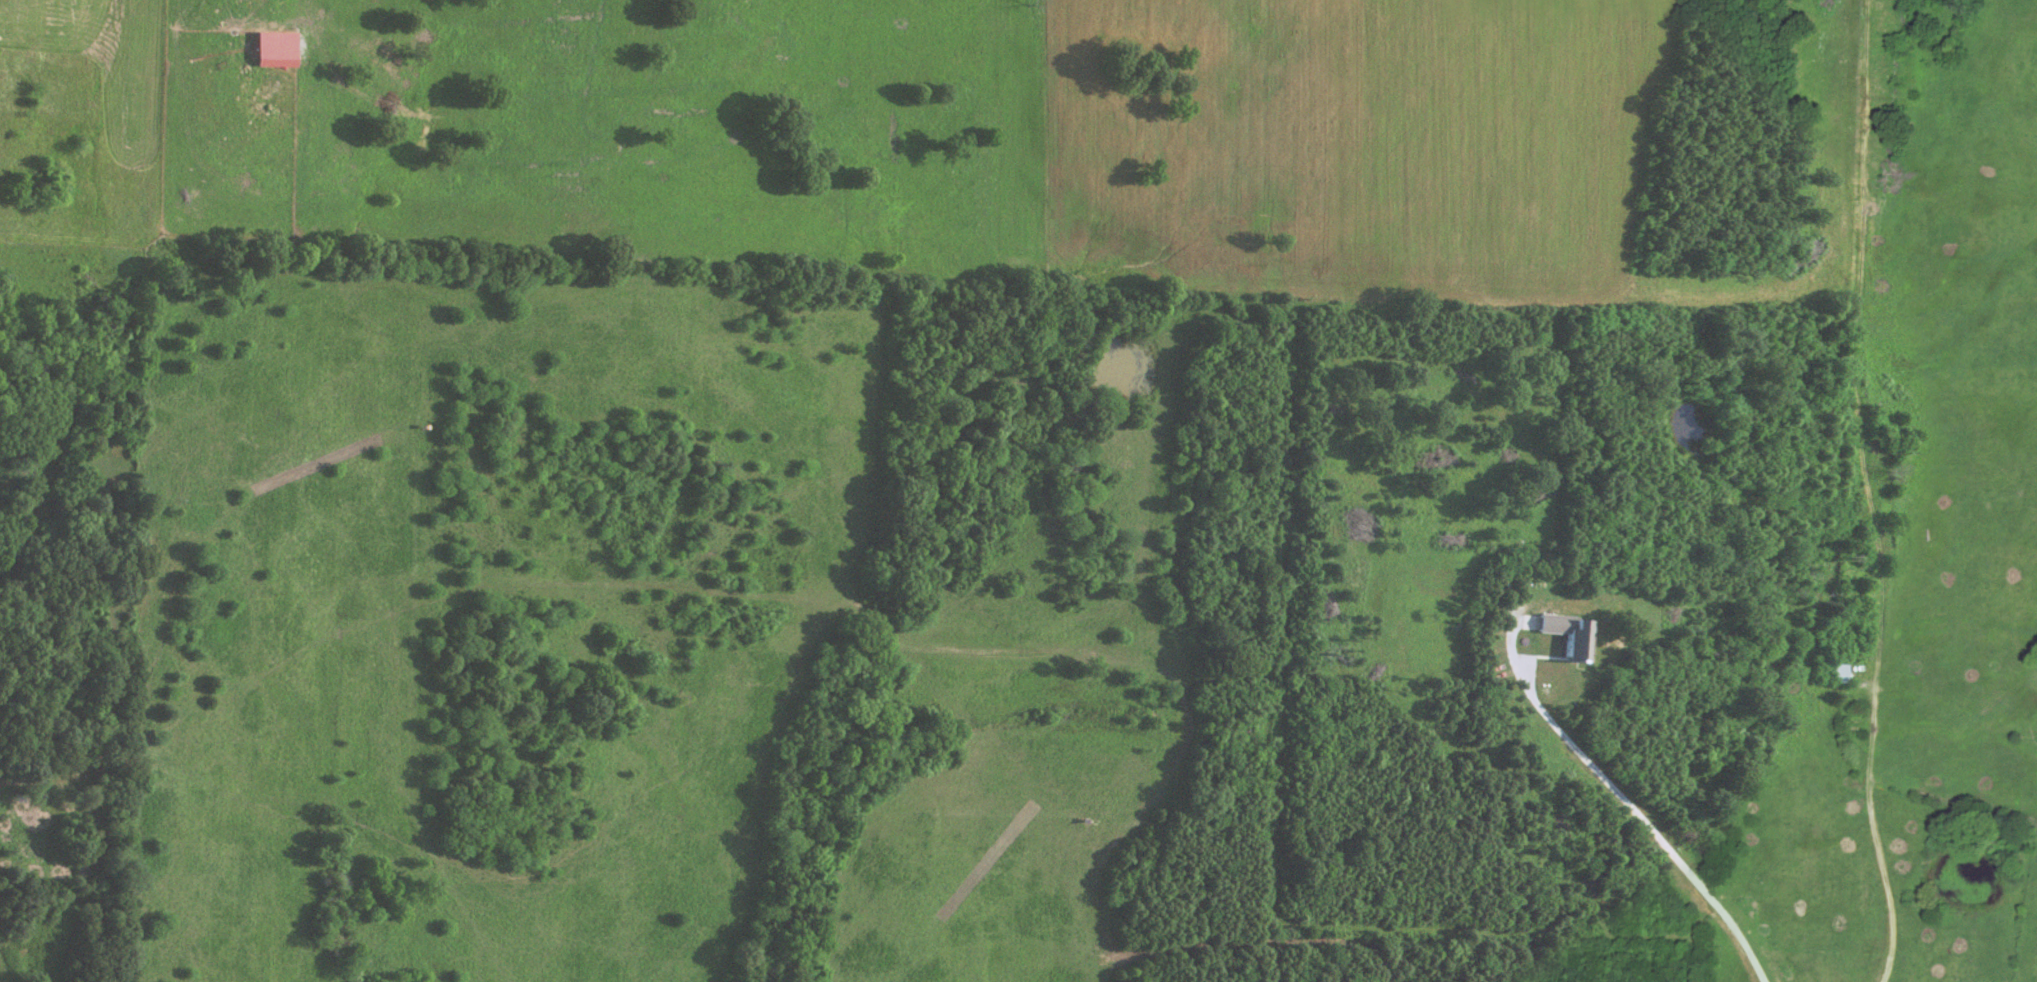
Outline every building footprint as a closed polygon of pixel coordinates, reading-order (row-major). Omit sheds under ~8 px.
[(1849,664),(1835,664),(1835,684),(1849,684),(1849,664)]
